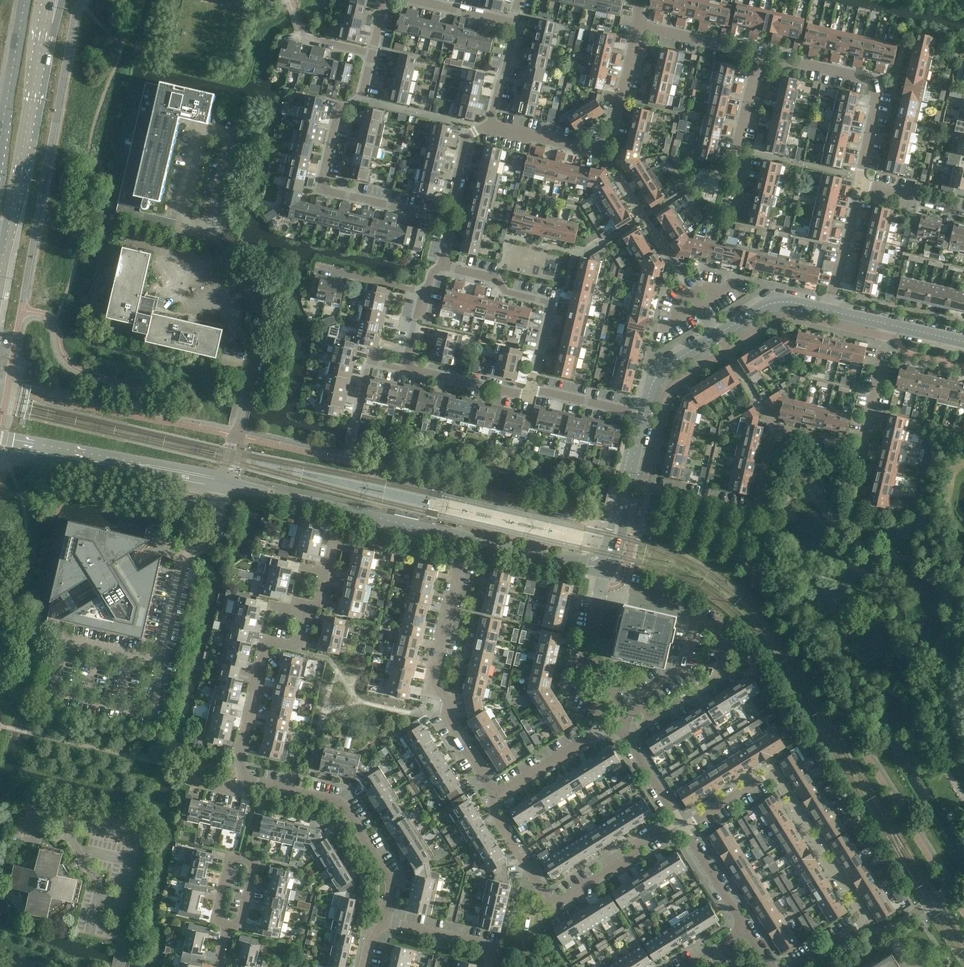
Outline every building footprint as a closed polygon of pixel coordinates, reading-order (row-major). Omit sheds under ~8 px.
[(503,0),(480,0),(479,7),(501,12),(503,0)] [(599,0),(586,0),(585,8),(596,10),(599,0)] [(611,0),(599,0),(596,10),(608,13),(611,0)] [(608,13),(620,16),(624,0),(611,0),(608,13)] [(663,0),(651,0),(649,8),(656,9),(654,20),(658,21),(660,14),(661,10),(663,0)] [(675,0),(663,0),(661,10),(672,13),(675,0)] [(686,0),(675,0),(672,13),(683,16),(686,0)] [(698,0),(686,0),(683,16),(694,18),(698,0)] [(710,1),(706,0),(698,0),(694,18),(705,21),(710,1)] [(716,23),(721,3),(710,1),(705,21),(704,24),(703,31),(707,32),(709,22),(716,23)] [(364,14),(366,7),(349,3),(346,15),(372,21),(373,17),(367,15),(364,14)] [(732,6),(721,3),(716,23),(728,26),(732,10),(731,10),(732,6)] [(744,26),(749,6),(737,3),(736,7),(732,23),(733,23),(732,27),(731,34),(735,35),(737,28),(736,28),(737,24),(744,26)] [(755,28),(760,9),(749,6),(744,26),(755,28)] [(408,33),(413,10),(408,9),(406,15),(400,13),(396,31),(408,33)] [(766,31),(771,11),(760,9),(755,28),(755,29),(754,32),(753,39),(757,40),(760,30),(766,31)] [(420,36),(424,19),(418,18),(419,11),(413,10),(408,33),(420,36)] [(778,34),(782,14),(771,11),(766,31),(773,33),(773,36),(772,36),(771,43),(775,44),(777,37),(778,34)] [(431,39),(437,15),(433,14),(431,21),(424,19),(420,36),(431,39)] [(789,36),(793,16),(782,14),(778,34),(789,36)] [(371,25),(372,21),(346,15),(343,26),(343,27),(360,31),(362,24),(365,24),(371,25)] [(443,42),(447,24),(439,23),(441,16),(437,15),(431,39),(443,42)] [(805,19),(793,16),(789,36),(796,38),(795,41),(793,48),(797,49),(799,43),(800,39),(804,23),(805,19)] [(465,51),(470,30),(464,28),(466,19),(461,17),(460,21),(454,44),(455,44),(454,49),(465,51)] [(454,44),(460,21),(454,19),(453,26),(447,24),(443,42),(454,44)] [(539,19),(536,31),(553,35),(556,23),(539,19)] [(815,46),(820,26),(808,24),(807,27),(803,44),(811,45),(808,56),(813,57),(814,50),(815,46)] [(359,36),(360,31),(343,27),(343,26),(339,25),(336,38),(364,44),(366,37),(359,36)] [(478,50),(484,26),(480,25),(478,32),(470,30),(465,51),(477,54),(478,50)] [(487,27),(484,26),(478,50),(490,52),(494,35),(486,33),(487,27)] [(826,49),(831,29),(820,26),(815,46),(826,49)] [(837,51),(842,31),(831,29),(826,49),(833,50),(830,61),(835,62),(836,55),(837,51)] [(551,46),(553,35),(536,31),(534,43),(551,46)] [(848,54),(853,34),(842,31),(837,51),(848,54)] [(615,36),(597,32),(594,43),(613,47),(614,41),(624,44),(625,39),(615,37),(615,36)] [(917,33),(914,44),(934,49),(937,37),(917,33)] [(859,56),(864,37),(853,34),(848,54),(859,56)] [(871,59),(875,39),(864,37),(859,56),(858,60),(857,67),(861,68),(864,57),(871,59)] [(882,62),(886,42),(875,39),(871,59),(881,62),(882,62)] [(290,69),(296,43),(289,41),(287,50),(282,49),(278,66),(289,69),(290,69)] [(898,44),(886,42),(882,62),(881,62),(881,65),(879,72),(884,73),(885,66),(886,63),(893,64),(897,48),(898,44)] [(301,71),(305,54),(300,53),(302,44),(296,43),(290,69),(289,69),(289,71),(301,73),(302,71),(301,71)] [(553,47),(551,46),(534,43),(532,49),(523,47),(522,52),(548,58),(550,59),(553,47)] [(611,54),(613,47),(594,43),(592,54),(621,60),(622,56),(611,54)] [(932,59),(934,49),(914,44),(912,54),(932,59)] [(313,74),(319,48),(313,47),(311,55),(305,54),(301,71),(302,71),(313,74)] [(325,77),(329,60),(324,58),(326,50),(319,48),(313,74),(325,77)] [(661,48),(659,59),(682,64),(685,53),(661,48)] [(545,70),(548,58),(522,52),(521,59),(529,61),(528,66),(545,70)] [(414,69),(417,57),(400,53),(397,65),(414,69)] [(620,65),(621,60),(592,54),(589,64),(593,65),(608,69),(609,62),(620,65)] [(929,70),(932,59),(912,54),(910,65),(926,69),(929,70)] [(680,75),(682,64),(659,59),(657,65),(647,63),(646,67),(675,74),(680,75)] [(336,80),(340,62),(329,60),(325,77),(336,79),(336,80)] [(718,61),(715,72),(733,76),(735,70),(738,71),(739,70),(740,66),(718,61)] [(353,65),(340,62),(336,80),(336,79),(336,81),(348,84),(353,65)] [(412,81),(414,69),(397,65),(395,77),(412,81)] [(606,79),(608,69),(593,65),(591,75),(591,76),(606,79)] [(929,70),(926,69),(910,65),(907,75),(907,76),(924,79),(927,80),(929,70)] [(543,81),(545,70),(528,66),(527,72),(520,70),(519,76),(543,81)] [(672,84),(675,74),(646,67),(645,72),(655,74),(654,80),(672,84)] [(468,69),(465,81),(483,85),(485,73),(468,69)] [(732,83),(733,76),(715,72),(712,83),(731,87),(735,88),(741,89),(742,85),(732,83)] [(616,81),(609,80),(606,79),(591,76),(591,75),(587,74),(584,86),(603,90),(605,83),(615,86),(616,81)] [(927,80),(924,79),(907,76),(907,75),(904,86),(925,91),(927,80)] [(540,93),(543,81),(519,76),(518,80),(525,81),(523,89),(540,93)] [(782,76),(780,87),(794,91),(795,90),(797,79),(782,76)] [(409,93),(412,81),(395,77),(392,89),(409,93)] [(670,95),(672,84),(654,80),(652,86),(642,84),(641,88),(670,95)] [(480,97),(483,85),(465,81),(463,93),(480,97)] [(149,208),(149,207),(151,199),(151,198),(159,199),(179,114),(192,112),(193,115),(199,115),(198,111),(203,110),(205,110),(207,108),(209,107),(209,104),(210,102),(209,100),(208,98),(206,96),(204,95),(176,89),(146,82),(118,203),(120,203),(126,204),(125,205),(127,205),(127,204),(133,206),(132,206),(134,207),(134,206),(140,207),(139,208),(141,208),(143,200),(144,201),(143,206),(143,207),(143,208),(144,208),(144,209),(145,209),(146,210),(147,209),(148,209),(149,208)] [(320,95),(323,84),(313,82),(310,93),(320,95)] [(740,94),(741,89),(735,88),(731,87),(712,83),(710,93),(714,94),(729,97),(730,91),(740,94)] [(922,101),(925,91),(904,86),(902,97),(922,101)] [(798,91),(795,90),(794,91),(780,87),(778,93),(768,91),(767,95),(774,97),(777,98),(792,101),(796,102),(798,91)] [(667,106),(670,95),(641,88),(640,93),(650,95),(649,102),(667,106)] [(406,105),(409,93),(392,89),(389,101),(406,105)] [(537,105),(540,93),(523,89),(521,95),(515,94),(514,99),(537,105)] [(838,89),(836,100),(856,105),(857,98),(861,99),(861,97),(862,95),(858,94),(838,89)] [(478,103),(480,97),(463,93),(460,104),(484,110),(485,104),(478,103)] [(596,100),(586,106),(595,119),(604,113),(598,102),(601,100),(602,94),(598,93),(596,100)] [(727,104),(729,97),(714,94),(710,93),(708,104),(726,108),(736,110),(737,106),(727,104)] [(307,95),(304,107),(330,113),(331,106),(323,104),(324,99),(307,95)] [(920,112),(922,101),(902,97),(900,107),(920,112)] [(790,112),(790,111),(792,101),(777,98),(775,108),(790,112)] [(534,117),(537,105),(514,99),(512,105),(519,106),(517,113),(534,117)] [(854,111),(856,105),(836,100),(833,111),(853,115),(857,116),(864,118),(865,113),(854,111)] [(486,111),(484,110),(460,104),(457,117),(474,121),(476,114),(485,116),(486,111)] [(735,115),(736,110),(726,108),(708,104),(705,114),(709,115),(724,118),(725,112),(735,115)] [(330,113),(304,107),(300,106),(297,118),(301,119),(318,123),(320,117),(328,119),(330,113)] [(585,124),(595,119),(586,106),(577,111),(585,124)] [(358,112),(357,117),(380,123),(382,124),(385,111),(366,107),(364,113),(358,112)] [(576,130),(585,124),(577,111),(575,107),(566,113),(565,117),(561,116),(560,120),(566,122),(569,120),(576,130)] [(629,118),(632,118),(633,118),(651,123),(654,111),(635,107),(634,114),(630,113),(629,115),(629,118)] [(917,122),(920,112),(900,107),(897,118),(914,121),(914,122),(917,122)] [(793,112),(790,111),(790,112),(775,108),(772,119),(791,123),(793,112)] [(851,126),(853,115),(833,111),(831,121),(851,126)] [(721,129),(724,118),(709,115),(705,114),(703,125),(721,129)] [(377,134),(380,123),(357,117),(356,121),(362,123),(360,130),(377,134)] [(649,133),(651,123),(633,118),(632,118),(630,129),(649,133)] [(917,122),(914,122),(914,121),(897,118),(895,128),(911,132),(915,133),(917,122)] [(317,128),(318,123),(301,119),(299,130),(324,136),(326,130),(317,128)] [(788,134),(791,123),(772,119),(770,129),(788,134)] [(849,132),(851,126),(831,121),(829,132),(859,139),(860,134),(849,132)] [(429,134),(431,135),(457,141),(458,134),(450,132),(451,126),(432,122),(429,134)] [(725,130),(721,129),(703,125),(700,135),(719,140),(720,133),(724,134),(725,130)] [(956,125),(954,132),(961,134),(959,143),(963,144),(963,127),(956,125)] [(909,142),(911,132),(895,128),(893,139),(909,142)] [(646,144),(649,133),(630,129),(628,139),(642,143),(646,144)] [(786,144),(788,134),(770,129),(767,140),(786,144)] [(323,143),(324,136),(299,130),(296,142),(313,146),(314,141),(323,143)] [(375,146),(377,134),(360,130),(358,138),(352,137),(351,141),(375,146)] [(858,143),(859,139),(829,132),(826,142),(846,147),(847,141),(858,143)] [(455,147),(457,141),(431,135),(428,146),(446,150),(447,145),(455,147)] [(717,146),(719,140),(700,135),(698,146),(720,151),(721,147),(720,146),(717,146)] [(909,142),(893,139),(889,138),(888,141),(889,142),(892,143),(890,149),(906,153),(910,154),(912,143),(909,142)] [(640,153),(642,143),(628,139),(625,149),(625,150),(640,153)] [(787,144),(786,144),(767,140),(765,151),(784,155),(787,144)] [(372,158),(375,146),(351,141),(350,145),(357,146),(355,154),(372,158)] [(310,158),(313,146),(296,142),(293,153),(293,154),(310,158)] [(845,153),(846,147),(826,142),(824,153),(827,154),(854,160),(855,155),(845,153)] [(959,143),(957,153),(950,151),(948,158),(960,161),(961,155),(963,155),(963,144),(959,143)] [(485,145),(482,157),(499,161),(502,149),(485,145)] [(792,155),(802,158),(805,147),(794,145),(792,155)] [(444,155),(446,150),(428,146),(426,158),(452,164),(453,157),(444,155)] [(719,154),(720,151),(698,146),(695,157),(714,161),(715,154),(718,155),(719,154)] [(639,158),(640,153),(625,150),(625,149),(622,149),(620,159),(617,158),(616,162),(618,165),(621,163),(626,172),(629,171),(629,170),(641,162),(639,158)] [(904,163),(906,153),(890,149),(888,160),(904,163)] [(559,163),(560,163),(561,159),(560,159),(562,152),(558,151),(556,158),(555,162),(549,160),(545,176),(544,180),(555,182),(556,179),(559,163)] [(308,169),(310,158),(293,154),(293,153),(288,152),(285,164),(308,169)] [(853,164),(854,160),(827,154),(824,153),(823,153),(821,164),(841,168),(843,162),(846,162),(853,164)] [(369,169),(372,158),(355,154),(352,166),(369,169)] [(545,176),(549,160),(543,159),(544,155),(539,154),(538,158),(535,174),(545,176)] [(535,174),(538,158),(527,155),(523,175),(534,178),(535,174)] [(497,173),(499,161),(482,157),(480,169),(497,173)] [(450,171),(452,164),(426,158),(423,169),(423,170),(440,174),(441,168),(450,171)] [(960,161),(948,158),(947,165),(953,166),(951,176),(963,179),(963,168),(959,167),(960,161)] [(634,179),(650,169),(651,169),(646,160),(641,162),(629,170),(629,171),(634,179)] [(763,160),(760,171),(776,174),(780,175),(783,164),(763,160)] [(908,164),(904,163),(888,160),(885,171),(905,175),(908,164)] [(566,181),(570,165),(560,163),(559,163),(556,179),(566,181)] [(305,181),(308,169),(285,164),(282,176),(288,177),(305,181)] [(591,170),(590,170),(585,168),(585,165),(583,164),(581,164),(580,167),(581,168),(577,184),(587,186),(591,170)] [(581,168),(580,167),(570,165),(566,181),(577,184),(581,168)] [(371,170),(369,169),(352,166),(349,178),(368,182),(371,170)] [(591,168),(590,170),(591,170),(587,186),(592,187),(594,191),(609,183),(611,182),(605,173),(608,172),(606,168),(602,167),(601,170),(591,168)] [(439,179),(440,174),(423,170),(423,169),(421,169),(418,181),(446,187),(448,181),(439,179)] [(501,174),(497,173),(480,169),(477,181),(498,186),(501,174)] [(640,189),(656,178),(650,169),(634,179),(640,189)] [(780,175),(776,174),(760,171),(758,181),(778,186),(780,175)] [(822,173),(820,185),(840,189),(843,190),(850,192),(851,187),(841,185),(842,178),(822,173)] [(951,176),(949,185),(943,184),(941,191),(953,194),(954,187),(963,190),(963,179),(951,176)] [(302,193),(305,181),(288,177),(285,189),(302,193)] [(646,198),(662,188),(656,178),(640,189),(645,197),(646,198)] [(675,180),(681,190),(686,188),(679,178),(675,180)] [(446,187),(418,181),(415,180),(413,192),(418,193),(417,193),(435,197),(436,192),(445,194),(446,187)] [(496,197),(498,186),(477,181),(474,193),(496,197)] [(775,196),(778,186),(758,181),(755,192),(775,196)] [(914,188),(921,190),(923,183),(916,182),(914,188)] [(614,192),(609,183),(594,191),(600,201),(614,192)] [(837,200),(840,189),(820,185),(817,195),(837,200)] [(662,187),(662,188),(646,198),(645,197),(645,198),(642,199),(645,204),(648,202),(651,208),(668,197),(662,187)] [(300,201),(302,193),(285,189),(281,205),(295,208),(297,201),(300,201)] [(614,192),(600,201),(596,203),(601,213),(606,210),(620,201),(614,192)] [(777,197),(775,196),(755,192),(753,202),(773,207),(774,207),(777,197)] [(493,209),(496,197),(474,193),(471,204),(493,209)] [(835,210),(837,200),(817,195),(815,206),(835,210)] [(305,221),(309,204),(300,201),(297,201),(295,208),(281,205),(279,215),(305,221)] [(623,206),(620,201),(606,210),(611,218),(612,219),(626,210),(626,209),(626,210),(629,208),(626,204),(623,206)] [(317,223),(321,206),(321,203),(317,202),(315,205),(309,204),(305,221),(317,223)] [(770,217),(773,207),(753,202),(750,213),(770,217)] [(328,226),(332,209),(326,207),(326,204),(321,203),(321,206),(317,223),(328,226)] [(490,221),(493,209),(471,204),(469,216),(486,220),(490,221)] [(662,224),(678,214),(672,204),(656,214),(662,225),(662,224)] [(862,210),(861,214),(868,215),(872,216),(892,221),(894,210),(874,205),(873,212),(862,210)] [(844,217),(845,213),(838,211),(835,210),(815,206),(812,216),(832,221),(834,214),(837,215),(844,217)] [(340,229),(344,212),(345,209),(340,208),(339,210),(332,209),(328,226),(340,229)] [(630,210),(629,208),(626,210),(626,209),(626,210),(612,219),(611,218),(611,219),(608,221),(614,231),(617,228),(617,229),(632,220),(628,213),(631,212),(630,210)] [(352,231),(356,214),(349,213),(349,210),(345,209),(344,212),(340,229),(339,233),(351,235),(352,231)] [(363,234),(369,211),(363,209),(362,216),(356,214),(352,231),(363,234)] [(375,237),(379,220),(373,218),(375,212),(369,211),(363,234),(375,237)] [(386,242),(393,214),(386,212),(384,221),(379,220),(375,237),(374,239),(386,242)] [(521,231),(525,214),(514,212),(510,228),(521,231)] [(772,218),(770,217),(750,213),(748,224),(769,229),(772,218)] [(399,242),(403,225),(396,224),(398,215),(393,214),(386,242),(398,244),(399,242)] [(532,233),(536,217),(525,214),(521,231),(532,233)] [(681,225),(684,223),(678,214),(662,224),(668,233),(681,225)] [(889,232),(892,221),(872,216),(868,215),(861,214),(860,218),(867,220),(871,221),(869,227),(889,232)] [(927,238),(932,217),(922,215),(918,230),(912,229),(909,240),(916,242),(918,236),(927,238)] [(483,232),(486,220),(469,216),(466,228),(483,232)] [(553,238),(558,218),(547,216),(546,219),(543,235),(553,238)] [(831,227),(832,221),(812,216),(810,227),(830,231),(840,234),(841,229),(831,227)] [(546,219),(536,217),(532,233),(543,235),(546,219)] [(942,220),(932,217),(927,238),(937,240),(935,246),(942,248),(945,236),(939,235),(942,220)] [(410,245),(416,219),(411,218),(409,227),(403,225),(399,242),(410,245)] [(564,240),(568,220),(558,218),(553,238),(564,240)] [(422,221),(416,219),(410,245),(414,246),(414,247),(414,248),(414,249),(415,250),(416,251),(417,251),(418,251),(419,251),(420,251),(421,250),(422,249),(422,248),(426,231),(420,229),(422,221)] [(579,223),(568,220),(564,240),(575,243),(579,223)] [(963,228),(963,225),(954,222),(951,238),(945,236),(942,248),(949,250),(950,243),(960,245),(963,228)] [(671,244),(686,234),(690,232),(685,223),(684,223),(681,225),(668,233),(671,239),(668,241),(669,242),(670,244),(671,244)] [(628,246),(628,245),(642,236),(642,237),(643,236),(646,235),(643,230),(640,232),(636,226),(622,235),(628,246)] [(839,238),(840,234),(830,231),(810,227),(807,238),(827,242),(829,235),(839,238)] [(887,242),(889,232),(869,227),(868,233),(864,232),(857,231),(856,235),(863,237),(867,238),(867,237),(887,242)] [(480,243),(483,232),(466,228),(463,239),(480,243)] [(588,230),(582,233),(585,238),(591,235),(588,230)] [(690,254),(694,239),(689,238),(686,234),(671,244),(676,252),(673,254),(675,257),(679,258),(680,255),(690,257),(691,254),(690,254)] [(704,242),(705,238),(705,237),(695,235),(694,239),(690,254),(691,254),(690,257),(690,258),(694,259),(695,255),(701,257),(704,242)] [(648,245),(642,237),(642,236),(628,245),(634,254),(648,245)] [(884,253),(887,242),(867,237),(867,238),(864,248),(884,253)] [(715,244),(716,241),(705,238),(704,242),(701,257),(707,258),(706,262),(709,262),(711,263),(712,259),(711,259),(715,244)] [(478,255),(480,243),(463,239),(461,251),(478,255)] [(732,264),(737,245),(726,243),(725,247),(722,262),(732,264)] [(725,247),(715,244),(711,259),(712,259),(722,262),(725,247)] [(743,267),(747,247),(737,244),(737,245),(732,264),(743,267)] [(651,251),(648,245),(634,254),(639,263),(655,254),(657,253),(656,251),(654,249),(651,251)] [(146,294),(145,297),(143,297),(143,296),(152,254),(141,251),(140,251),(141,251),(136,249),(136,250),(124,247),(107,318),(136,324),(134,331),(148,334),(146,341),(217,358),(223,329),(195,323),(195,322),(188,321),(153,313),(153,310),(156,311),(157,305),(158,305),(159,305),(160,304),(160,303),(160,302),(160,301),(159,300),(158,300),(159,297),(146,294)] [(753,269),(758,251),(758,249),(747,247),(743,267),(753,269)] [(882,263),(884,253),(864,248),(863,254),(853,252),(852,256),(878,262),(882,263)] [(764,271),(768,253),(758,251),(753,269),(752,273),(755,273),(757,273),(758,270),(764,271)] [(774,274),(779,255),(768,252),(768,253),(764,271),(774,274)] [(660,262),(655,254),(639,263),(642,267),(641,272),(659,276),(661,267),(664,267),(665,264),(663,260),(660,262)] [(458,261),(466,263),(467,257),(460,255),(458,261)] [(785,276),(789,258),(789,257),(779,255),(774,274),(785,276)] [(876,273),(878,262),(852,256),(851,260),(861,263),(859,269),(876,273)] [(581,258),(578,269),(598,273),(601,262),(581,258)] [(795,279),(800,260),(789,258),(785,276),(795,279)] [(806,281),(809,266),(810,266),(811,263),(800,260),(795,279),(806,281)] [(821,269),(810,266),(809,266),(806,281),(817,284),(821,269)] [(260,269),(260,270),(259,276),(266,277),(268,271),(260,269)] [(596,284),(598,273),(578,269),(576,279),(596,284)] [(879,273),(876,273),(859,269),(858,275),(855,275),(855,274),(848,273),(847,277),(873,283),(873,284),(877,284),(879,273)] [(661,277),(659,276),(641,272),(639,283),(655,287),(656,280),(660,281),(660,279),(661,277)] [(325,300),(330,281),(323,279),(324,277),(315,276),(310,301),(317,303),(318,303),(319,299),(324,300),(325,300)] [(877,284),(873,284),(873,283),(847,277),(846,281),(853,283),(856,284),(854,291),(874,295),(877,284)] [(907,299),(912,279),(901,277),(897,296),(907,299)] [(593,295),(596,284),(576,279),(574,290),(593,295)] [(917,301),(921,282),(912,279),(907,299),(917,301)] [(336,282),(330,281),(325,300),(324,300),(324,302),(326,303),(326,301),(332,302),(331,306),(332,306),(339,308),(345,282),(337,280),(336,282)] [(652,297),(655,287),(639,283),(635,282),(632,292),(652,297)] [(927,303),(931,284),(921,282),(917,301),(927,303)] [(367,292),(365,298),(365,299),(385,303),(386,297),(388,297),(390,289),(364,283),(363,291),(363,290),(362,291),(367,292)] [(937,306),(941,286),(931,284),(927,303),(937,306)] [(947,308),(951,288),(941,286),(937,306),(947,308)] [(484,319),(489,300),(483,298),(483,295),(484,295),(485,288),(481,287),(479,293),(478,297),(474,317),(484,319)] [(957,310),(961,291),(951,288),(947,308),(957,310)] [(453,312),(458,292),(446,290),(442,309),(453,312)] [(591,305),(593,295),(574,290),(571,300),(591,305)] [(463,314),(468,295),(458,292),(453,312),(463,314)] [(650,308),(652,297),(632,292),(630,303),(634,304),(650,308)] [(474,317),(478,297),(468,295),(463,314),(474,317)] [(383,310),(385,303),(365,299),(365,298),(363,297),(363,299),(365,299),(363,305),(359,304),(359,305),(358,312),(383,318),(385,310),(383,310)] [(495,322),(500,302),(489,300),(484,319),(495,322)] [(589,316),(591,305),(571,300),(569,311),(589,316)] [(506,324),(510,304),(500,302),(495,322),(506,324)] [(647,318),(648,318),(650,308),(634,304),(630,303),(628,313),(631,314),(647,318)] [(516,327),(521,307),(510,304),(506,324),(516,327)] [(532,309),(521,307),(516,327),(527,329),(532,309)] [(586,326),(589,316),(569,311),(566,322),(586,326)] [(381,326),(383,318),(358,312),(356,320),(360,321),(358,327),(358,328),(378,332),(379,326),(381,326)] [(631,314),(628,313),(625,324),(645,329),(648,318),(647,318),(631,314)] [(322,320),(325,327),(336,322),(334,316),(322,320)] [(584,337),(586,326),(566,322),(564,332),(584,337)] [(643,340),(645,329),(625,324),(623,335),(643,339),(642,340),(643,340)] [(376,339),(378,332),(358,328),(358,327),(357,327),(356,328),(358,329),(357,334),(353,333),(352,334),(353,334),(351,342),(358,343),(376,348),(378,339),(376,339)] [(437,339),(435,346),(455,350),(455,351),(457,351),(457,350),(455,349),(456,343),(461,344),(462,337),(462,336),(437,330),(435,339),(437,339)] [(810,334),(811,331),(809,330),(807,330),(806,333),(798,332),(798,335),(788,332),(791,351),(806,354),(810,334)] [(581,347),(584,337),(564,332),(561,343),(581,347)] [(791,351),(788,332),(779,338),(778,335),(767,341),(778,359),(791,351)] [(817,357),(821,337),(810,334),(806,354),(817,357)] [(640,350),(642,340),(643,339),(623,335),(620,345),(624,346),(640,350)] [(356,352),(358,343),(351,342),(332,337),(332,338),(331,345),(330,345),(330,346),(334,347),(333,352),(333,353),(352,358),(354,351),(356,352)] [(828,359),(832,339),(821,337),(817,357),(828,359)] [(839,362),(843,342),(832,339),(828,359),(839,362)] [(778,359),(767,341),(758,347),(769,365),(778,359)] [(855,341),(854,344),(855,345),(850,364),(862,367),(862,363),(863,363),(866,347),(859,346),(860,342),(857,341),(855,341)] [(581,347),(561,343),(558,342),(557,346),(560,347),(559,353),(575,357),(579,358),(581,347)] [(855,345),(854,344),(843,342),(839,362),(850,364),(855,345)] [(499,353),(498,359),(497,360),(517,364),(518,358),(520,358),(522,350),(497,344),(497,345),(495,352),(499,353)] [(453,357),(455,351),(455,350),(435,346),(434,352),(432,352),(430,360),(456,366),(456,365),(457,358),(458,358),(453,357)] [(638,360),(640,350),(624,346),(622,356),(638,360)] [(769,365),(758,347),(749,353),(748,353),(759,371),(769,365)] [(748,353),(749,353),(748,353),(746,350),(744,351),(745,351),(743,353),(744,355),(738,359),(747,374),(749,377),(759,371),(748,353)] [(351,364),(352,358),(333,353),(333,352),(331,352),(331,354),(333,354),(331,360),(327,359),(326,367),(351,373),(353,365),(351,364)] [(579,358),(575,357),(559,353),(558,359),(547,357),(546,361),(553,363),(557,364),(573,367),(576,368),(579,358)] [(638,360),(622,356),(618,355),(615,366),(635,371),(638,360)] [(471,370),(478,372),(481,360),(474,359),(471,370)] [(515,371),(517,364),(497,360),(498,359),(496,359),(495,360),(497,361),(496,366),(492,366),(490,373),(490,374),(515,380),(517,371),(515,371)] [(574,379),(576,368),(573,367),(557,364),(554,375),(574,379)] [(719,371),(719,372),(719,371),(730,389),(740,382),(738,380),(739,379),(729,365),(719,371)] [(633,381),(635,371),(615,366),(613,377),(633,381)] [(906,391),(912,367),(908,366),(906,371),(900,369),(895,389),(906,391)] [(349,381),(351,373),(326,367),(324,374),(324,375),(328,376),(326,381),(326,382),(346,387),(347,380),(349,381)] [(917,394),(921,374),(915,373),(916,368),(912,367),(906,391),(917,394)] [(927,396),(933,371),(929,370),(927,376),(921,374),(917,394),(927,396)] [(719,371),(719,372),(710,377),(721,395),(730,389),(719,371)] [(938,398),(942,379),(936,378),(937,372),(933,371),(927,396),(938,398)] [(947,405),(954,376),(950,375),(949,380),(942,379),(938,398),(937,402),(947,405)] [(958,407),(963,384),(957,382),(958,377),(954,376),(947,405),(958,407)] [(630,392),(633,381),(613,377),(610,388),(630,392)] [(721,395),(710,377),(700,383),(711,401),(721,395)] [(380,406),(386,381),(378,379),(377,381),(371,379),(365,403),(366,403),(367,399),(373,400),(372,405),(373,404),(380,406)] [(344,393),(346,387),(326,382),(326,381),(324,381),(324,383),(326,383),(325,389),(320,388),(320,389),(321,389),(319,396),(344,402),(346,394),(344,393)] [(396,406),(400,386),(393,385),(394,383),(386,381),(380,406),(388,408),(387,408),(388,408),(389,404),(395,405),(396,406)] [(711,401),(700,383),(690,390),(692,392),(683,398),(698,409),(711,401)] [(409,413),(415,388),(407,386),(407,388),(400,386),(396,406),(395,405),(394,407),(396,408),(396,406),(402,407),(401,411),(402,411),(409,413)] [(425,412),(429,393),(423,391),(423,389),(415,388),(409,413),(417,415),(418,411),(424,412),(425,412)] [(770,409),(779,396),(777,392),(765,400),(770,409)] [(438,420),(444,394),(436,393),(436,394),(429,393),(425,412),(424,412),(423,414),(425,415),(426,413),(431,414),(430,418),(431,418),(438,420)] [(454,419),(459,400),(452,398),(452,396),(444,394),(438,420),(446,421),(446,422),(447,418),(453,419),(454,419)] [(342,410),(344,402),(319,396),(317,404),(321,405),(320,411),(316,410),(315,411),(339,416),(340,410),(342,410)] [(790,420),(795,400),(779,396),(770,409),(780,411),(779,417),(787,419),(786,423),(787,423),(790,424),(791,420),(790,420)] [(695,423),(698,409),(683,398),(681,408),(678,407),(675,419),(695,423)] [(468,427),(474,401),(466,399),(465,401),(459,400),(454,419),(453,419),(453,421),(454,421),(455,419),(461,421),(460,425),(468,427)] [(749,399),(741,404),(744,409),(752,404),(749,399)] [(801,423),(806,403),(795,400),(790,420),(791,420),(790,424),(794,425),(795,421),(801,423)] [(483,426),(488,407),(481,405),(482,403),(474,401),(468,427),(475,428),(476,429),(477,424),(482,426),(483,426)] [(812,429),(813,425),(817,405),(806,403),(801,423),(808,424),(808,428),(812,429)] [(824,428),(828,408),(817,405),(813,425),(824,428)] [(904,405),(902,414),(909,416),(911,407),(904,405)] [(497,433),(503,408),(495,406),(494,408),(488,407),(483,426),(482,426),(482,428),(484,428),(484,426),(490,427),(489,432),(497,433)] [(544,431),(549,411),(542,410),(543,408),(534,406),(532,415),(528,431),(536,433),(537,433),(538,429),(543,431),(544,431)] [(742,414),(744,418),(759,416),(754,407),(742,414)] [(512,433),(517,413),(510,412),(511,410),(503,408),(497,433),(504,435),(505,435),(506,431),(512,433)] [(834,434),(839,410),(828,408),(824,428),(831,429),(830,433),(834,434)] [(851,413),(839,410),(834,434),(838,435),(839,431),(846,433),(848,427),(850,417),(851,413)] [(558,438),(564,413),(556,411),(555,413),(549,411),(544,431),(543,431),(543,433),(545,433),(545,431),(551,432),(550,437),(550,436),(558,438)] [(526,440),(528,431),(532,415),(524,413),(523,415),(517,413),(512,433),(511,434),(513,435),(513,433),(519,434),(518,438),(519,439),(519,438),(526,440)] [(573,438),(578,418),(571,417),(572,415),(564,413),(558,438),(565,440),(566,440),(567,436),(573,437),(573,438)] [(375,423),(377,417),(362,414),(360,420),(375,424),(375,423)] [(889,414),(887,425),(906,430),(909,419),(905,418),(889,414)] [(757,425),(759,416),(744,418),(741,417),(737,433),(741,434),(764,439),(765,435),(762,434),(763,427),(757,425)] [(587,445),(593,420),(585,418),(584,420),(578,418),(573,438),(573,437),(572,439),(574,440),(574,438),(580,439),(579,443),(580,443),(587,445)] [(692,434),(695,423),(675,419),(672,430),(692,434)] [(603,444),(607,425),(601,423),(601,421),(593,420),(587,445),(595,447),(596,443),(602,444),(603,444)] [(423,422),(420,434),(434,437),(436,432),(426,430),(428,423),(423,422)] [(614,427),(607,425),(603,444),(602,444),(601,446),(603,446),(604,445),(609,446),(608,450),(609,450),(616,452),(622,426),(614,425),(614,427)] [(904,441),(906,430),(887,425),(884,437),(904,441)] [(690,445),(692,434),(672,430),(670,441),(690,445)] [(763,443),(764,439),(741,434),(738,445),(758,450),(760,443),(763,443)] [(901,452),(904,441),(884,437),(882,443),(872,441),(871,445),(878,447),(881,447),(881,448),(901,452)] [(687,457),(690,445),(670,441),(667,452),(687,457)] [(756,461),(758,450),(738,445),(736,456),(756,461)] [(899,463),(901,452),(881,448),(881,447),(878,447),(871,445),(870,450),(877,451),(880,452),(879,459),(899,463)] [(685,468),(687,457),(667,452),(665,463),(685,468)] [(753,472),(756,461),(736,456),(733,467),(753,472)] [(896,475),(899,463),(879,459),(877,466),(874,465),(867,463),(866,467),(873,469),(876,470),(896,475)] [(682,479),(685,468),(665,463),(661,462),(660,464),(661,464),(660,466),(664,467),(662,475),(678,478),(682,479)] [(750,483),(753,472),(733,467),(730,478),(750,483)] [(894,486),(896,475),(876,470),(873,469),(866,467),(865,472),(875,474),(874,481),(894,486)] [(748,495),(750,483),(730,478),(728,490),(732,491),(748,495)] [(891,497),(894,486),(874,481),(871,492),(891,497)] [(888,508),(891,497),(871,492),(868,504),(885,508),(885,507),(888,508)] [(195,506),(197,500),(182,497),(181,503),(195,506)] [(299,515),(292,513),(289,523),(296,524),(299,515)] [(298,525),(296,537),(321,543),(324,531),(316,529),(317,523),(320,524),(320,523),(302,519),(301,525),(298,525)] [(51,602),(52,602),(68,591),(70,595),(78,609),(62,619),(143,638),(162,556),(140,570),(136,564),(140,562),(136,557),(133,559),(129,553),(152,539),(70,520),(51,602)] [(318,555),(321,543),(296,537),(291,555),(311,560),(312,559),(309,559),(310,553),(318,555)] [(354,554),(351,564),(370,568),(374,552),(354,547),(353,548),(354,548),(353,553),(352,552),(352,553),(354,554)] [(268,557),(264,575),(289,581),(292,569),(284,567),(285,561),(288,562),(288,561),(268,557)] [(418,562),(414,578),(433,583),(435,573),(437,573),(439,566),(418,562)] [(367,585),(370,568),(351,564),(349,574),(347,574),(347,575),(348,575),(347,579),(346,579),(346,580),(367,585)] [(493,567),(491,578),(510,583),(512,571),(493,567)] [(287,593),(289,581),(264,575),(260,594),(280,598),(277,597),(278,591),(287,593)] [(431,593),(433,583),(414,578),(410,595),(431,600),(432,593),(431,593)] [(507,594),(510,583),(491,578),(488,589),(507,594)] [(371,586),(367,585),(346,580),(346,581),(345,585),(344,586),(346,586),(344,597),(367,602),(371,586)] [(570,597),(573,585),(554,581),(551,592),(570,597)] [(504,605),(507,594),(488,589),(485,600),(504,605)] [(568,608),(570,597),(551,592),(549,603),(568,608)] [(256,600),(239,595),(237,602),(235,601),(232,613),(237,614),(258,619),(260,607),(252,605),(254,599),(256,600)] [(429,606),(431,600),(410,595),(406,611),(425,616),(428,605),(429,606)] [(365,613),(367,602),(344,597),(342,603),(340,602),(337,613),(359,618),(360,612),(365,613)] [(502,616),(504,605),(485,600),(483,612),(502,616)] [(565,619),(568,608),(549,603),(546,614),(565,619)] [(677,616),(624,604),(622,615),(620,614),(617,630),(618,630),(612,655),(623,658),(622,659),(654,667),(655,665),(665,667),(671,642),(673,643),(676,627),(675,627),(677,616)] [(423,626),(425,616),(406,611),(402,628),(423,633),(425,626),(423,626)] [(255,632),(258,619),(237,614),(235,622),(232,621),(229,632),(248,636),(245,635),(247,630),(255,632)] [(562,630),(565,619),(546,614),(543,626),(562,630)] [(326,622),(323,632),(342,637),(347,638),(350,621),(325,615),(325,616),(326,616),(325,621),(324,621),(324,622),(326,622)] [(482,615),(479,627),(498,631),(501,620),(482,615)] [(496,642),(498,631),(479,627),(477,638),(496,642)] [(422,639),(423,633),(402,628),(399,644),(418,649),(420,638),(422,639)] [(542,629),(540,641),(559,645),(562,634),(542,629)] [(248,636),(229,632),(228,631),(224,650),(249,656),(252,643),(244,641),(245,636),(248,636)] [(338,654),(342,637),(323,632),(321,643),(319,642),(319,643),(318,648),(318,649),(338,654)] [(493,653),(496,642),(477,638),(474,649),(493,653)] [(556,656),(559,645),(540,641),(537,652),(556,656)] [(418,649),(399,644),(394,643),(391,660),(395,661),(416,665),(417,659),(415,659),(418,649)] [(366,645),(364,651),(371,653),(372,646),(366,645)] [(491,665),(493,653),(474,649),(472,660),(491,665)] [(246,668),(249,656),(224,650),(219,668),(222,668),(240,672),(237,671),(238,666),(246,668)] [(554,667),(556,656),(537,652),(535,663),(554,667)] [(283,662),(280,672),(300,677),(299,677),(304,678),(308,661),(283,655),(282,656),(283,656),(282,661),(281,661),(281,662),(283,662)] [(488,676),(491,665),(472,660),(469,671),(488,676)] [(414,672),(416,665),(395,661),(391,677),(410,681),(412,671),(414,672)] [(551,679),(554,667),(535,663),(532,674),(551,679)] [(240,673),(240,672),(222,668),(220,675),(223,676),(220,687),(241,692),(244,679),(235,678),(237,672),(240,673)] [(485,687),(488,676),(469,671),(466,682),(485,687)] [(296,693),(299,677),(300,677),(280,672),(278,682),(276,682),(276,683),(277,683),(276,688),(275,688),(296,693)] [(549,687),(551,679),(532,674),(528,691),(549,687)] [(751,675),(741,681),(751,697),(761,691),(751,675)] [(408,692),(410,681),(391,677),(387,694),(408,699),(409,692),(408,692)] [(751,697),(741,681),(732,687),(742,703),(751,697)] [(465,694),(481,698),(483,698),(485,687),(466,682),(464,694),(465,694)] [(238,704),(241,692),(220,687),(215,686),(211,704),(231,709),(231,708),(228,708),(230,702),(238,704)] [(554,695),(549,687),(528,691),(537,705),(554,695)] [(742,703),(732,687),(723,692),(733,708),(742,703)] [(292,709),(296,693),(275,688),(275,689),(274,694),(274,693),(273,694),(275,695),(273,705),(292,709)] [(733,708),(723,692),(714,698),(724,714),(733,708)] [(481,702),(481,698),(465,694),(466,704),(481,702)] [(560,704),(554,695),(537,705),(543,715),(560,704)] [(724,714),(714,698),(704,704),(714,720),(724,714)] [(482,708),(481,702),(466,704),(467,710),(482,708)] [(231,709),(211,704),(207,722),(232,728),(235,716),(227,714),(228,708),(231,709)] [(566,714),(560,704),(543,715),(549,724),(566,714)] [(288,726),(292,709),(273,705),(271,715),(269,715),(269,716),(268,720),(267,721),(288,726)] [(702,706),(701,706),(692,712),(702,728),(712,722),(702,706)] [(467,710),(469,720),(483,711),(482,708),(467,710)] [(485,710),(483,711),(469,720),(468,721),(474,731),(491,720),(485,710)] [(702,728),(692,712),(683,717),(693,734),(702,728)] [(572,724),(566,714),(549,724),(556,734),(572,724)] [(693,734),(683,717),(674,723),(684,739),(693,734)] [(480,740),(501,728),(495,718),(491,720),(474,731),(480,740)] [(402,736),(408,747),(429,734),(424,726),(423,727),(417,719),(405,727),(408,732),(402,736)] [(284,742),(288,726),(267,721),(268,722),(267,726),(266,726),(266,727),(268,727),(265,738),(284,742)] [(230,740),(232,728),(207,722),(203,740),(223,745),(220,744),(221,738),(230,740)] [(684,739),(674,723),(665,729),(675,745),(684,739)] [(486,750),(503,740),(507,737),(501,728),(480,740),(486,750)] [(675,745),(665,729),(656,734),(666,751),(675,745)] [(775,730),(765,736),(775,753),(785,747),(775,730)] [(537,746),(542,743),(536,733),(530,736),(537,746)] [(434,741),(429,734),(408,747),(415,757),(434,745),(432,742),(434,741)] [(666,751),(656,734),(646,740),(656,757),(666,751)] [(765,759),(775,753),(765,736),(755,742),(765,759)] [(289,743),(284,742),(265,738),(263,748),(261,747),(261,748),(262,748),(260,753),(260,754),(285,760),(289,743)] [(493,760),(509,750),(509,749),(503,740),(486,750),(493,760)] [(756,765),(765,759),(755,742),(745,748),(756,765)] [(435,748),(434,745),(415,757),(421,767),(442,754),(437,747),(435,748)] [(332,773),(337,749),(325,746),(320,768),(323,769),(323,771),(332,773)] [(385,747),(378,750),(382,757),(389,753),(385,747)] [(499,770),(515,759),(519,757),(513,747),(509,749),(509,750),(493,760),(499,770)] [(611,747),(602,753),(612,769),(622,763),(611,747)] [(746,771),(756,765),(745,748),(736,754),(746,771)] [(344,773),(349,752),(337,749),(332,773),(340,775),(341,773),(344,773)] [(357,780),(367,767),(359,762),(361,754),(349,752),(344,773),(347,774),(346,776),(355,778),(357,780)] [(779,762),(786,772),(802,762),(796,752),(779,762)] [(612,769),(602,753),(593,759),(603,775),(612,769)] [(446,762),(442,754),(421,767),(428,778),(431,776),(431,775),(446,766),(445,763),(446,762)] [(736,777),(746,771),(736,754),(726,760),(736,777)] [(603,775),(593,759),(584,764),(594,781),(603,775)] [(727,783),(736,777),(726,760),(716,766),(727,783)] [(792,782),(808,772),(802,762),(786,772),(792,782)] [(594,781),(584,764),(574,770),(584,786),(594,781)] [(437,785),(454,775),(450,767),(448,768),(446,766),(431,775),(431,776),(428,778),(433,787),(437,785)] [(717,789),(727,783),(716,766),(707,772),(717,789)] [(368,791),(387,779),(380,768),(374,772),(367,767),(357,780),(360,781),(365,789),(366,788),(368,791)] [(584,786),(574,770),(565,776),(575,792),(584,786)] [(707,795),(717,789),(707,772),(697,778),(707,795)] [(798,791),(814,781),(808,772),(792,782),(798,791)] [(459,782),(454,775),(437,785),(433,787),(444,803),(463,792),(457,783),(459,782)] [(575,792),(565,776),(556,782),(566,798),(575,792)] [(698,801),(707,795),(697,778),(687,784),(698,801)] [(373,802),(393,789),(387,779),(368,791),(370,793),(368,794),(373,802)] [(804,801),(820,791),(814,781),(798,791),(804,801)] [(566,798),(556,782),(547,787),(557,804),(566,798)] [(688,807),(698,801),(687,784),(677,791),(688,807)] [(557,804),(547,787),(537,793),(547,809),(557,804)] [(381,811),(396,801),(399,799),(393,789),(373,802),(377,809),(379,808),(381,811)] [(810,811),(826,801),(820,791),(804,801),(810,811)] [(547,809),(537,793),(528,799),(538,815),(547,809)] [(469,803),(464,794),(445,806),(455,822),(476,809),(471,802),(469,803)] [(757,805),(763,815),(780,804),(774,794),(757,805)] [(643,798),(634,804),(644,821),(654,815),(643,798)] [(199,823),(200,821),(204,802),(192,799),(191,804),(185,802),(182,814),(188,816),(187,820),(199,823)] [(538,815),(528,799),(519,805),(529,821),(538,815)] [(399,814),(400,814),(403,812),(396,801),(381,811),(382,814),(381,815),(386,823),(399,814)] [(816,821),(832,810),(826,801),(810,811),(816,821)] [(211,824),(216,804),(204,802),(200,821),(211,824)] [(223,829),(227,807),(216,804),(211,824),(211,826),(223,829)] [(635,826),(644,821),(634,804),(625,810),(635,826)] [(786,814),(780,804),(763,815),(769,825),(786,814)] [(529,821),(519,805),(509,811),(520,827),(529,821)] [(240,810),(231,808),(227,807),(223,829),(241,833),(244,816),(238,815),(240,810)] [(481,817),(476,809),(455,822),(462,832),(480,820),(479,818),(481,817)] [(626,832),(635,826),(625,810),(616,816),(626,832)] [(822,830),(838,820),(832,810),(816,821),(822,830)] [(397,837),(416,825),(409,815),(403,819),(400,814),(399,814),(386,823),(394,836),(395,835),(397,837)] [(792,824),(786,814),(769,825),(775,834),(792,824)] [(272,835),(275,818),(263,815),(262,820),(256,819),(252,835),(257,837),(260,835),(261,832),(272,835)] [(616,838),(626,832),(616,816),(606,822),(616,838)] [(283,838),(287,821),(275,818),(272,835),(283,838)] [(482,823),(480,820),(462,832),(468,842),(471,840),(488,829),(484,822),(482,823)] [(845,830),(838,820),(822,830),(828,840),(845,830)] [(295,840),(299,824),(287,821),(283,838),(282,842),(294,845),(295,840)] [(607,843),(616,838),(606,822),(597,827),(607,843)] [(756,829),(752,822),(748,824),(753,831),(756,829)] [(311,826),(299,824),(295,840),(311,844),(320,831),(310,829),(311,826)] [(798,833),(792,824),(775,834),(781,844),(798,833)] [(402,848),(422,836),(416,825),(397,837),(399,840),(397,841),(402,848)] [(715,845),(731,835),(725,825),(708,835),(715,845)] [(750,833),(746,825),(742,828),(747,835),(750,833)] [(598,849),(607,843),(597,827),(588,833),(598,849)] [(493,837),(488,829),(471,840),(478,850),(493,841),(491,838),(493,837)] [(325,839),(320,831),(311,844),(319,857),(334,848),(327,838),(325,839)] [(836,853),(853,843),(846,832),(830,843),(836,853)] [(589,855),(598,849),(588,833),(579,839),(589,855)] [(804,843),(798,833),(781,844),(787,854),(804,843)] [(721,855),(737,845),(731,835),(715,845),(721,855)] [(410,858),(428,846),(422,836),(402,848),(406,856),(408,855),(410,858)] [(579,861),(589,855),(579,839),(569,845),(579,861)] [(495,843),(493,841),(478,850),(484,860),(501,850),(496,842),(495,843)] [(810,853),(804,843),(787,854),(793,863),(810,853)] [(842,862),(858,852),(853,843),(836,853),(842,862)] [(69,872),(79,866),(75,859),(65,866),(63,864),(62,863),(62,864),(60,863),(62,856),(64,849),(42,844),(38,858),(36,858),(37,857),(36,857),(25,864),(25,865),(25,867),(11,864),(6,885),(20,889),(19,891),(19,890),(19,891),(25,902),(26,902),(28,902),(27,909),(25,916),(47,921),(48,914),(50,907),(52,908),(53,908),(63,902),(64,901),(63,901),(64,899),(71,900),(78,902),(83,880),(69,877),(69,875),(70,875),(70,874),(69,872)] [(570,866),(579,861),(569,845),(560,850),(570,866)] [(727,864),(743,854),(737,845),(721,855),(727,864)] [(435,856),(428,846),(410,858),(411,860),(410,861),(414,869),(415,872),(430,869),(429,860),(435,856)] [(340,859),(334,848),(319,857),(325,868),(340,859)] [(194,849),(190,865),(207,869),(210,859),(213,860),(214,853),(194,849)] [(508,860),(501,850),(484,860),(491,871),(492,870),(495,875),(508,873),(506,861),(508,860)] [(561,872),(570,866),(560,850),(551,856),(561,872)] [(677,852),(667,858),(677,874),(687,868),(677,852)] [(848,872),(865,862),(858,852),(842,862),(848,872)] [(816,863),(810,853),(793,863),(800,873),(816,863)] [(733,874),(749,864),(743,854),(727,864),(733,874)] [(552,878),(561,872),(551,856),(542,862),(552,878)] [(677,874),(667,858),(658,864),(668,880),(677,874)] [(346,869),(340,859),(325,868),(332,878),(346,869)] [(854,882),(871,871),(865,862),(848,872),(854,882)] [(822,873),(816,863),(800,873),(806,883),(822,873)] [(668,880),(658,864),(649,869),(659,886),(668,880)] [(739,884),(755,873),(749,864),(733,874),(739,884)] [(205,880),(207,869),(190,865),(186,882),(206,886),(208,880),(205,880)] [(295,872),(291,871),(271,867),(269,873),(272,873),(270,884),(287,888),(290,878),(294,878),(295,872)] [(353,879),(346,869),(332,878),(340,891),(353,889),(356,889),(351,881),(353,879)] [(432,878),(430,869),(415,872),(415,874),(413,883),(415,884),(415,887),(436,892),(439,880),(432,878)] [(659,886),(649,869),(640,875),(650,891),(659,886)] [(860,891),(877,881),(871,871),(854,882),(860,891)] [(510,884),(508,873),(495,875),(494,880),(488,879),(485,891),(509,896),(512,884),(510,884)] [(745,893),(761,883),(755,873),(739,884),(745,893)] [(828,882),(822,873),(806,883),(812,893),(828,882)] [(650,891),(640,875),(631,881),(641,897),(650,891)] [(641,897),(631,881),(621,887),(631,903),(641,897)] [(866,901),(883,891),(877,881),(860,891),(866,901)] [(205,892),(206,886),(186,882),(182,898),(200,902),(202,892),(205,892)] [(834,892),(828,882),(812,893),(818,902),(834,892)] [(751,903),(767,893),(761,883),(745,893),(751,903)] [(291,889),(287,888),(270,884),(267,894),(265,893),(263,899),(288,905),(291,889)] [(433,904),(436,892),(415,887),(414,890),(412,889),(410,898),(433,904)] [(631,903),(621,887),(612,892),(622,909),(631,903)] [(353,889),(340,891),(335,892),(332,906),(336,907),(353,911),(356,899),(351,898),(353,889)] [(506,908),(509,896),(485,891),(482,903),(504,908),(506,908)] [(872,911),(889,900),(883,891),(866,901),(872,911)] [(840,901),(834,892),(818,902),(824,912),(840,901)] [(774,903),(767,893),(751,903),(757,913),(774,903)] [(609,894),(600,900),(610,916),(619,910),(609,894)] [(197,912),(200,902),(182,898),(178,914),(199,919),(200,913),(197,912)] [(431,916),(433,904),(410,898),(408,907),(410,907),(409,911),(431,916)] [(284,922),(288,905),(263,899),(262,906),(265,906),(262,916),(284,922)] [(610,916),(600,900),(590,906),(601,922),(610,916)] [(895,911),(889,900),(872,911),(878,921),(895,911)] [(847,912),(840,901),(824,912),(830,922),(847,912)] [(506,908),(504,908),(482,903),(480,914),(503,920),(506,908)] [(709,903),(699,909),(709,926),(719,920),(709,903)] [(763,923),(780,913),(774,903),(757,913),(763,923)] [(601,922),(590,906),(581,912),(591,928),(601,922)] [(351,923),(353,911),(336,907),(334,919),(351,923)] [(452,921),(455,909),(449,907),(446,919),(452,921)] [(464,911),(458,909),(455,921),(461,923),(464,911)] [(709,926),(699,909),(690,915),(700,931),(709,926)] [(591,928),(581,912),(572,917),(582,933),(591,928)] [(808,912),(805,914),(809,921),(813,919),(808,912)] [(769,933),(786,922),(780,913),(763,923),(769,933)] [(500,932),(503,920),(480,914),(477,926),(500,932)] [(691,937),(700,931),(690,915),(681,921),(691,937)] [(281,935),(284,922),(262,916),(260,927),(257,926),(256,932),(276,937),(277,937),(278,937),(279,936),(280,936),(280,935),(281,935)] [(799,918),(803,925),(807,923),(802,916),(799,918)] [(582,933),(572,917),(563,923),(573,939),(582,933)] [(348,934),(351,923),(334,919),(331,931),(332,931),(348,934)] [(682,943),(691,937),(681,921),(672,927),(682,943)] [(775,942),(792,932),(786,922),(769,933),(775,942)] [(190,923),(186,939),(203,943),(206,933),(209,934),(210,928),(190,923)] [(573,939),(563,923),(553,929),(563,945),(573,939)] [(673,948),(682,943),(672,927),(663,932),(673,948)] [(353,935),(348,934),(332,931),(329,942),(333,943),(350,947),(353,935)] [(664,954),(673,948),(663,932),(653,938),(664,954)] [(798,942),(792,932),(775,942),(781,952),(798,942)] [(243,942),(240,952),(258,956),(262,940),(241,935),(240,941),(243,942)] [(654,960),(664,954),(653,938),(644,944),(654,960)] [(201,954),(203,943),(186,939),(182,956),(203,961),(204,954),(201,954)] [(347,959),(350,947),(333,943),(330,955),(347,959)] [(395,945),(392,956),(411,960),(414,961),(417,950),(395,945)] [(632,952),(641,966),(643,966),(651,962),(641,946),(632,952)] [(258,956),(240,952),(238,962),(235,962),(234,966),(255,966),(258,956)] [(632,952),(623,957),(629,966),(641,966),(632,952)] [(891,953),(891,954),(881,960),(882,961),(879,963),(878,962),(870,966),(900,966),(891,953)] [(347,959),(330,955),(328,966),(329,966),(345,966),(347,959)] [(203,961),(182,956),(180,966),(198,966),(201,966),(203,961)] [(411,960),(392,956),(390,966),(391,966),(409,966),(411,960)] [(623,957),(613,963),(616,966),(629,966),(623,957)]
